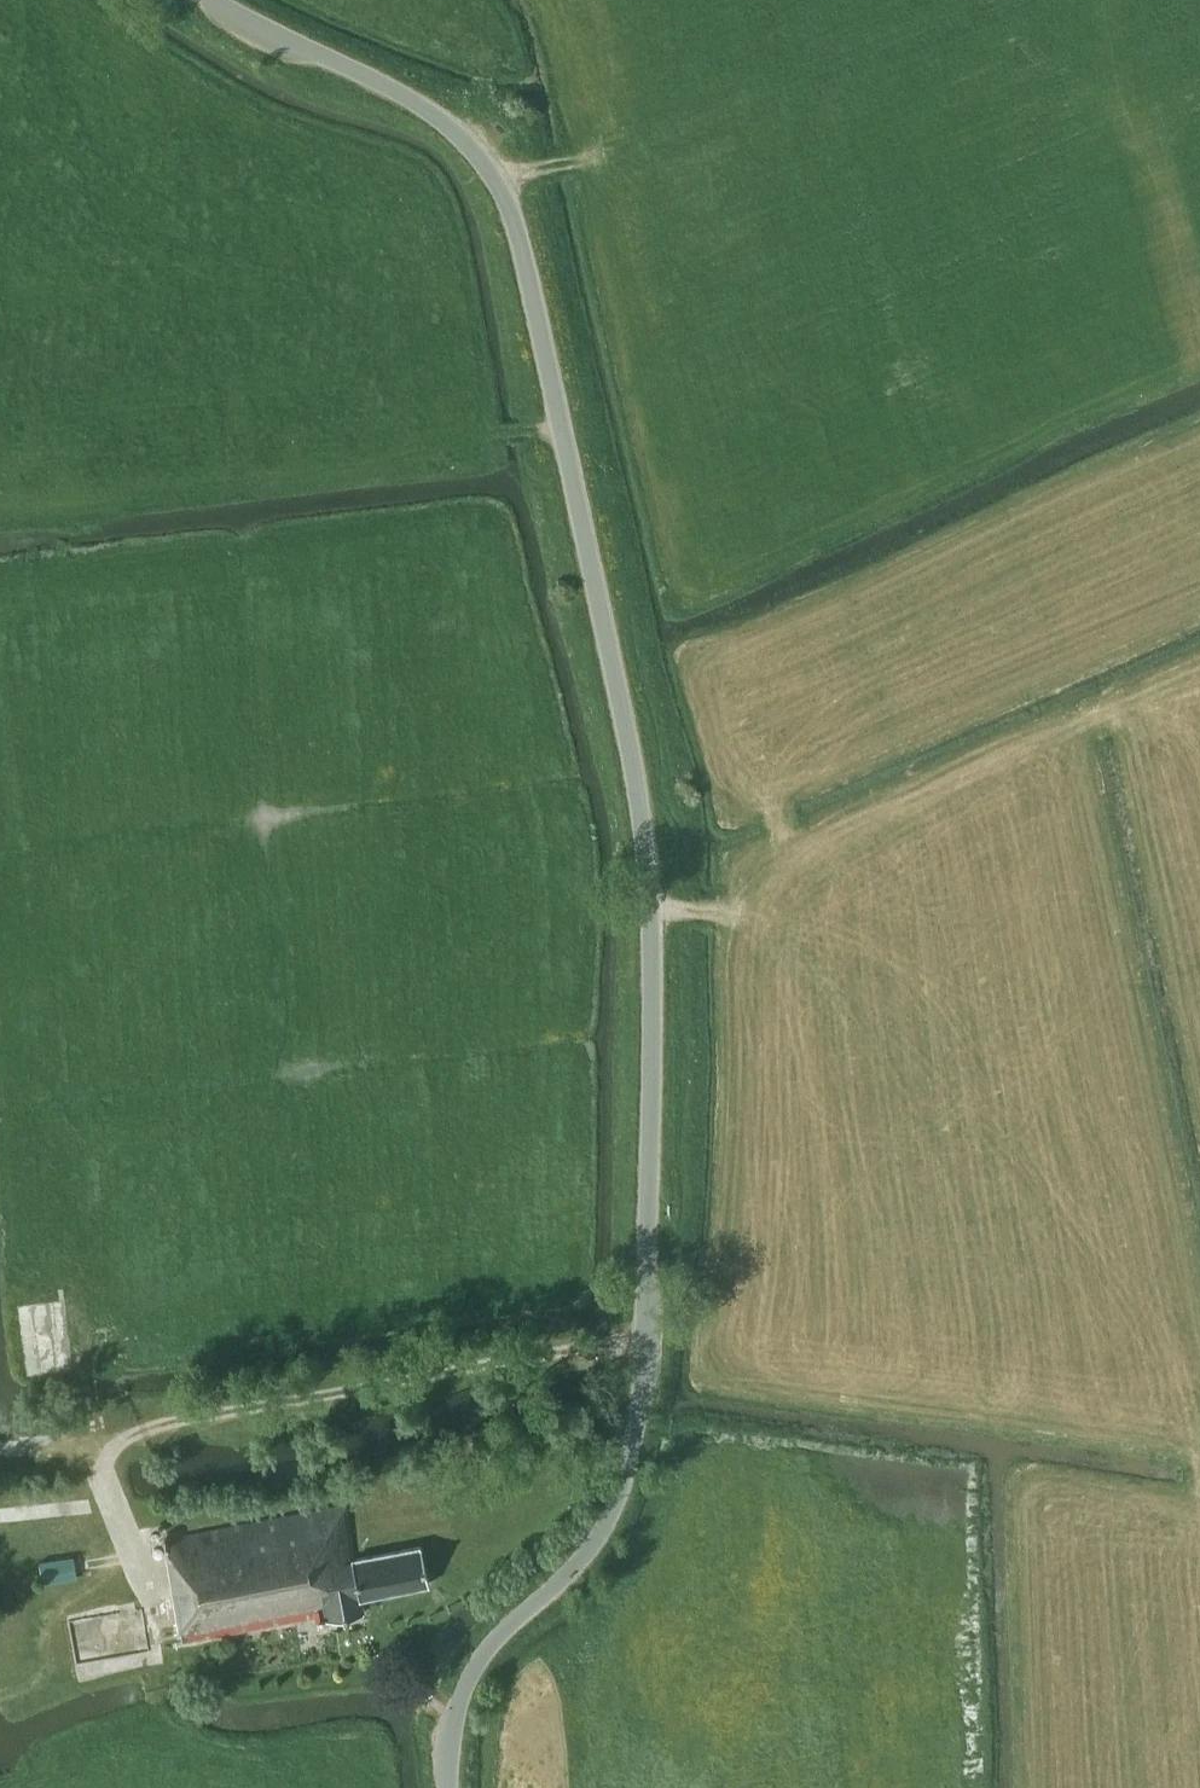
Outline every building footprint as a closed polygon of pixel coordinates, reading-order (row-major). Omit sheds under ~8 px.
[(362,1600),(429,1586),(420,1549),(354,1562),(344,1509),(163,1543),(182,1644),(315,1618),(317,1624),(365,1614),(362,1600)] [(73,1555),(39,1560),(43,1582),(76,1577),(73,1555)]
